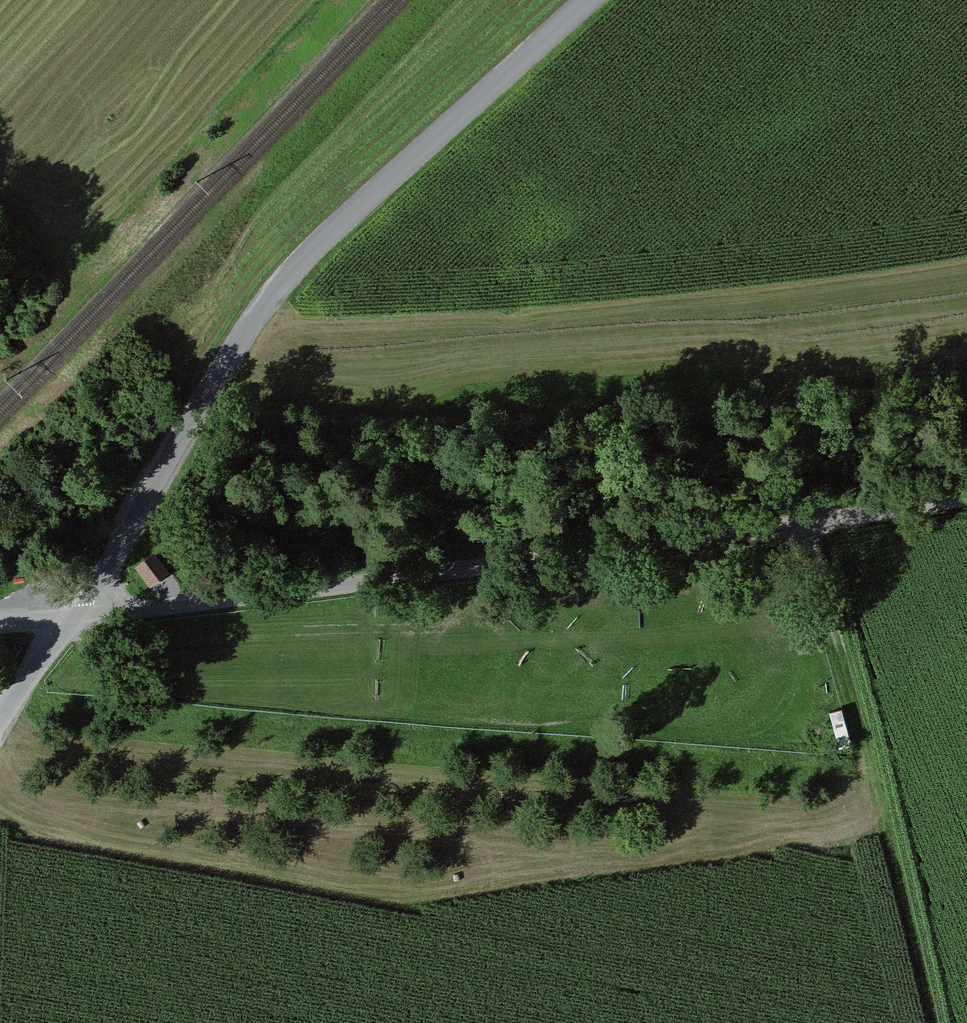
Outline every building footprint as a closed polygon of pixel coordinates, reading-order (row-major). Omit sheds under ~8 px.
[(152,553),(133,568),(149,588),(168,573),(152,553)]
